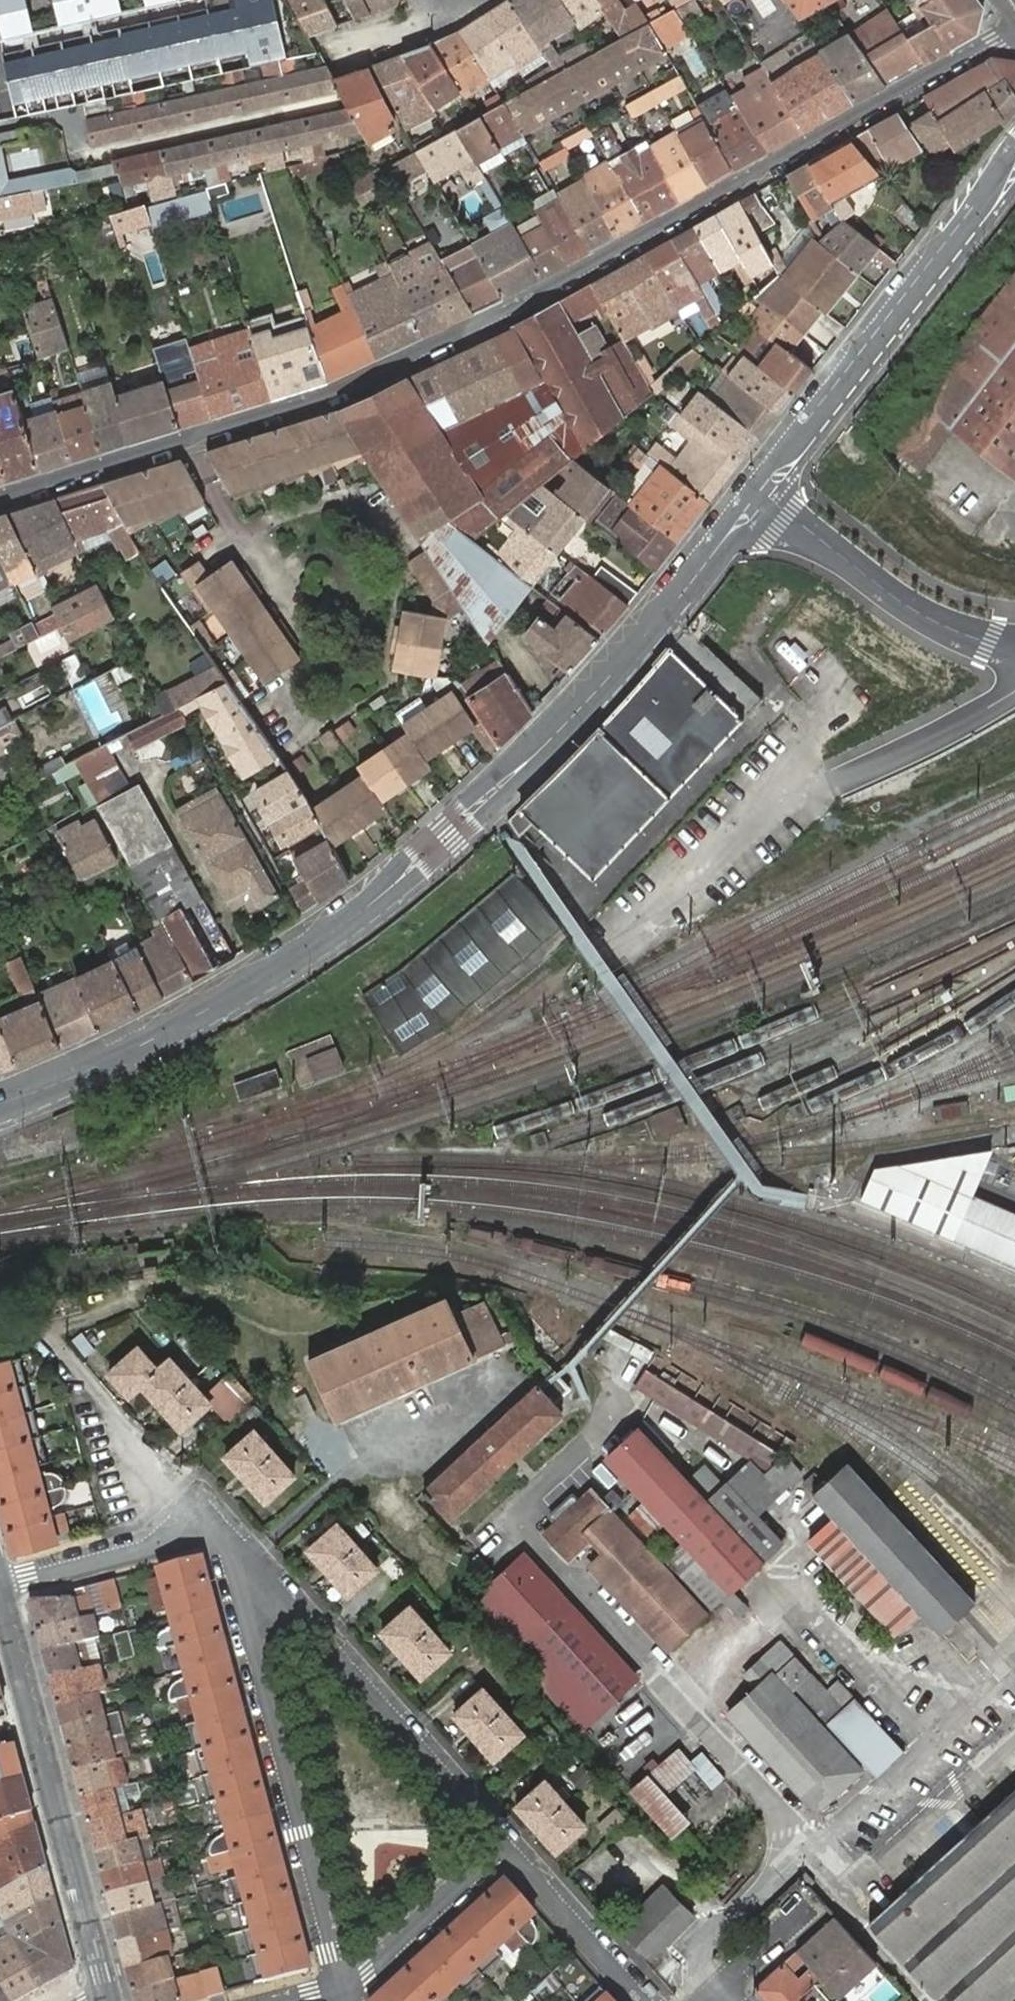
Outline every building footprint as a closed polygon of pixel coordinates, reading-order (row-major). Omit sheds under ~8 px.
[(79,104),(84,103),(106,98),(123,95),(134,92),(145,90),(183,82),(221,73),(232,71),(243,68),(265,63),(281,60),(293,57),(319,52),(315,44),(310,35),(308,36),(287,0),(179,0),(0,40),(0,120),(79,104)] [(179,0),(0,0),(0,40),(179,0)] [(308,36),(310,35),(338,25),(327,4),(325,0),(287,0),(308,36)] [(358,10),(362,16),(396,4),(398,0),(353,0),(358,10)] [(483,15),(519,70),(543,53),(509,0),(506,0),(483,15)] [(543,53),(548,59),(555,55),(546,40),(575,21),(562,0),(509,0),(543,53)] [(575,21),(581,28),(598,17),(603,23),(610,18),(598,0),(562,0),(575,21)] [(610,18),(623,38),(649,23),(645,17),(639,8),(627,16),(616,0),(598,0),(610,18)] [(674,9),(688,2),(687,0),(669,0),(674,9)] [(799,20),(828,4),(836,0),(786,0),(799,20)] [(911,2),(916,9),(920,6),(932,0),(914,0),(911,2)] [(978,0),(932,0),(920,6),(916,9),(921,17),(926,14),(936,28),(950,49),(977,34),(984,8),(978,0)] [(645,17),(649,23),(664,15),(660,9),(645,17)] [(664,15),(649,23),(657,36),(664,48),(689,33),(681,21),(673,9),(664,15)] [(888,9),(888,10),(882,14),(859,29),(851,35),(853,39),(886,85),(925,63),(911,42),(897,22),(888,9)] [(483,15),(458,32),(490,80),(510,67),(514,73),(519,70),(483,15)] [(531,89),(505,102),(523,133),(667,54),(664,48),(657,36),(649,23),(623,38),(597,52),(557,74),(531,89)] [(925,63),(950,49),(936,28),(911,42),(925,63)] [(458,32),(431,45),(461,91),(464,97),(470,94),(461,80),(472,73),(480,86),(490,80),(458,32)] [(851,35),(849,33),(820,50),(821,52),(824,57),(853,39),(851,35)] [(855,102),(886,85),(853,39),(824,57),(855,102)] [(550,63),(552,66),(557,74),(597,52),(589,42),(550,63)] [(431,45),(403,55),(433,107),(433,108),(461,91),(431,45)] [(821,52),(820,50),(793,65),(827,118),(855,102),(824,57),(821,52)] [(403,55),(373,65),(400,118),(406,129),(416,123),(414,121),(427,114),(425,111),(433,107),(403,55)] [(281,60),(289,99),(339,88),(334,79),(329,70),(328,68),(310,72),(294,76),(293,72),(296,71),(294,63),(293,57),(281,60)] [(744,79),(764,68),(759,59),(739,70),(744,79)] [(986,92),(1004,81),(1014,99),(1014,62),(993,59),(924,97),(933,111),(940,122),(986,92)] [(236,88),(240,109),(289,99),(281,60),(265,63),(269,81),(246,86),(236,88)] [(307,60),(294,63),(296,71),(293,72),(294,76),(310,72),(307,60)] [(805,130),(827,118),(793,65),(772,79),(775,84),(805,130)] [(552,66),(526,82),(531,89),(557,74),(552,66)] [(232,71),(236,88),(246,86),(243,68),(232,71)] [(770,150),(805,130),(775,84),(772,79),(770,76),(764,68),(727,88),(732,95),(733,97),(770,150)] [(334,79),(339,88),(342,92),(349,105),(352,110),(363,130),(366,136),(370,143),(395,130),(363,69),(334,79)] [(187,99),(191,120),(240,109),(236,88),(232,71),(221,73),(223,79),(225,91),(212,94),(187,99)] [(667,84),(680,76),(678,72),(672,75),(664,80),(667,84)] [(671,90),(684,83),(680,76),(667,84),(671,90)] [(209,82),(212,94),(225,91),(223,79),(209,82)] [(654,91),(667,84),(664,80),(651,87),(639,95),(641,99),(654,91)] [(986,92),(1002,116),(1005,122),(1014,109),(1014,99),(1004,81),(986,92)] [(657,98),(671,90),(667,84),(654,91),(657,98)] [(134,92),(138,110),(148,107),(161,105),(159,95),(146,98),(145,90),(134,92)] [(644,105),(657,98),(654,91),(641,99),(644,105)] [(134,92),(123,95),(125,106),(122,107),(123,114),(138,110),(134,92)] [(138,110),(143,131),(191,120),(187,99),(186,92),(171,96),(172,102),(161,105),(148,107),(138,110)] [(1002,116),(986,92),(940,122),(933,111),(916,122),(907,127),(914,136),(918,142),(925,137),(935,151),(952,140),(955,146),(1002,116)] [(504,103),(498,94),(482,103),(488,112),(504,103)] [(641,99),(639,95),(631,99),(625,103),(627,106),(641,99)] [(735,169),(770,150),(733,97),(732,95),(706,109),(703,104),(698,107),(700,109),(735,169)] [(106,98),(84,103),(88,121),(110,116),(108,106),(106,98)] [(647,112),(644,105),(641,99),(627,106),(631,113),(634,119),(647,112)] [(488,112),(482,116),(499,146),(523,133),(505,102),(504,103),(488,112)] [(114,105),(108,106),(110,116),(116,115),(114,105)] [(414,121),(416,123),(436,113),(433,108),(433,107),(425,111),(427,114),(414,121)] [(708,185),(735,169),(700,109),(689,115),(694,123),(697,121),(701,128),(686,137),(682,130),(677,132),(708,185)] [(110,116),(88,121),(93,142),(143,131),(138,110),(123,114),(116,115),(110,116)] [(363,130),(352,110),(307,120),(312,141),(335,136),(348,133),(363,130)] [(881,122),(851,139),(874,166),(885,159),(899,151),(902,156),(921,146),(918,142),(914,136),(907,127),(898,112),(881,122)] [(478,118),(457,129),(475,159),(483,173),(507,160),(504,155),(499,146),(482,116),(478,118)] [(312,141),(307,120),(260,130),(266,158),(268,170),(278,168),(283,166),(279,148),(300,144),(312,141)] [(575,133),(588,127),(587,124),(574,131),(575,133)] [(575,133),(579,140),(593,134),(588,127),(575,133)] [(23,141),(21,129),(0,133),(0,146),(23,141)] [(448,134),(418,151),(427,168),(436,182),(460,168),(471,185),(486,177),(483,173),(475,159),(457,129),(448,134)] [(266,158),(260,130),(212,141),(217,162),(221,183),(232,180),(228,160),(252,154),(253,160),(266,158)] [(366,136),(363,130),(348,133),(350,140),(366,136)] [(560,138),(561,140),(575,133),(574,131),(567,134),(560,138)] [(681,200),(708,185),(677,132),(672,135),(676,142),(661,151),(657,144),(650,147),(681,200)] [(523,133),(499,146),(504,155),(528,141),(523,133)] [(561,140),(566,147),(579,140),(575,133),(561,140)] [(335,136),(312,141),(316,158),(338,152),(335,136)] [(851,139),(809,162),(833,203),(843,219),(851,215),(854,213),(844,197),(882,176),(874,166),(851,139)] [(212,141),(164,151),(169,172),(206,165),(209,174),(211,185),(221,183),(217,162),(212,141)] [(316,158),(312,141),(300,144),(304,161),(316,158)] [(641,152),(650,147),(647,142),(637,147),(641,152)] [(550,171),(569,157),(562,147),(543,161),(550,171)] [(613,168),(644,220),(681,200),(650,147),(641,152),(637,147),(621,158),(623,163),(613,168)] [(169,172),(164,151),(117,162),(120,173),(123,183),(133,181),(150,176),(155,201),(174,195),(171,182),(169,172)] [(418,151),(387,168),(392,177),(397,185),(398,186),(427,168),(418,151)] [(899,151),(885,159),(888,164),(902,156),(899,151)] [(294,175),(297,181),(308,178),(305,172),(342,162),(338,152),(316,158),(304,161),(290,164),(294,175)] [(610,163),(613,168),(623,163),(621,158),(610,163)] [(586,182),(617,236),(644,220),(613,168),(610,163),(608,160),(583,176),(586,182)] [(117,162),(77,171),(71,168),(64,171),(5,183),(7,189),(0,191),(0,197),(8,196),(30,191),(41,189),(120,173),(117,162)] [(788,174),(813,219),(827,212),(835,226),(843,219),(833,203),(809,162),(788,174)] [(283,178),(294,175),(290,164),(283,166),(278,168),(283,178)] [(206,165),(169,172),(171,182),(209,174),(206,165)] [(386,167),(353,184),(358,194),(375,186),(392,177),(387,168),(386,167)] [(392,177),(375,186),(379,194),(397,185),(392,177)] [(129,208),(139,205),(133,181),(123,183),(129,208)] [(563,202),(591,250),(617,236),(586,182),(582,184),(581,182),(558,194),(563,202)] [(193,191),(174,195),(155,201),(145,203),(151,222),(153,228),(214,210),(207,187),(193,191)] [(531,201),(537,211),(547,205),(549,209),(563,202),(558,194),(555,187),(531,201)] [(34,210),(45,208),(41,189),(30,191),(8,196),(0,197),(0,217),(34,210)] [(756,193),(740,201),(757,233),(776,222),(762,204),(756,193)] [(740,201),(717,214),(743,260),(746,267),(768,254),(757,233),(740,201)] [(568,264),(591,250),(563,202),(549,209),(547,205),(537,211),(540,215),(568,264)] [(129,229),(151,222),(145,203),(139,205),(110,215),(116,233),(129,229)] [(488,216),(497,231),(504,227),(513,223),(506,213),(504,208),(488,216)] [(0,217),(0,224),(36,217),(34,210),(0,217)] [(717,214),(695,227),(721,273),(737,264),(745,278),(753,293),(759,289),(751,275),(746,267),(743,260),(717,214)] [(544,277),(568,264),(540,215),(516,229),(544,277)] [(816,238),(783,279),(822,309),(826,313),(858,273),(818,241),(823,236),(813,219),(808,222),(816,238)] [(835,226),(823,236),(818,241),(858,273),(873,254),(878,257),(891,268),(896,261),(892,258),(878,248),(862,234),(843,219),(835,226)] [(543,278),(544,277),(516,229),(513,223),(504,227),(497,231),(495,233),(500,241),(486,249),(480,241),(473,244),(504,299),(543,278)] [(695,227),(672,239),(710,305),(715,302),(715,301),(713,296),(715,295),(706,281),(721,273),(695,227)] [(495,233),(480,241),(486,249),(500,241),(495,233)] [(646,254),(674,302),(679,310),(695,301),(698,306),(701,304),(704,308),(710,305),(672,239),(646,254)] [(429,240),(408,250),(414,261),(419,258),(420,260),(437,252),(434,246),(429,240)] [(474,313),(504,299),(473,244),(448,258),(443,252),(439,255),(474,313)] [(394,272),(423,337),(448,325),(414,261),(408,250),(403,252),(409,264),(393,271),(394,272)] [(414,261),(448,325),(474,313),(439,255),(437,252),(420,260),(419,258),(414,261)] [(623,339),(629,349),(635,345),(630,337),(652,325),(648,318),(674,302),(646,254),(592,284),(603,302),(608,313),(623,339)] [(891,268),(878,257),(870,268),(883,279),(891,268)] [(751,275),(759,289),(781,276),(773,262),(751,275)] [(737,264),(721,273),(729,288),(745,278),(737,264)] [(354,307),(377,358),(423,337),(394,272),(357,290),(352,280),(343,284),(344,285),(354,307)] [(761,292),(752,299),(758,304),(761,301),(803,333),(816,318),(820,324),(838,336),(845,327),(826,313),(822,309),(783,279),(781,276),(761,292)] [(52,299),(45,279),(39,280),(46,301),(52,299)] [(559,303),(518,324),(527,342),(552,330),(557,340),(575,331),(569,322),(598,305),(603,302),(592,284),(559,303)] [(344,312),(354,307),(344,285),(334,290),(344,312)] [(1014,466),(1014,286),(896,439),(929,466),(962,425),(1014,466)] [(298,291),(304,311),(311,309),(313,308),(307,288),(298,291)] [(325,383),(327,382),(304,311),(298,291),(289,294),(294,310),(249,325),(250,329),(253,341),(271,399),(325,383)] [(39,355),(68,347),(52,299),(46,301),(24,308),(31,331),(39,355)] [(741,309),(737,312),(743,316),(757,327),(766,334),(789,352),(803,333),(761,301),(758,304),(752,299),(749,302),(741,309)] [(604,315),(608,313),(603,302),(598,305),(604,315)] [(715,302),(710,305),(715,313),(720,311),(715,302)] [(710,305),(704,308),(709,317),(715,313),(710,305)] [(327,382),(377,358),(354,307),(344,312),(316,325),(311,309),(304,311),(327,382)] [(722,324),(713,331),(725,340),(743,316),(737,312),(722,324)] [(518,324),(337,410),(364,451),(365,452),(407,517),(425,545),(428,550),(440,568),(469,543),(472,541),(473,541),(495,523),(501,518),(507,513),(543,483),(551,476),(569,462),(573,458),(580,452),(582,450),(527,342),(518,324)] [(590,358),(608,348),(596,326),(578,336),(590,358)] [(757,327),(739,350),(745,354),(794,392),(812,370),(789,352),(766,334),(757,327)] [(229,349),(253,341),(250,329),(225,338),(229,349)] [(654,393),(650,385),(645,378),(635,360),(629,349),(623,339),(608,348),(590,358),(578,336),(575,331),(557,340),(552,330),(527,342),(582,450),(612,426),(654,393)] [(179,428),(212,418),(190,349),(186,336),(154,347),(179,428)] [(212,418),(271,399),(253,341),(229,349),(225,338),(190,349),(212,418)] [(700,353),(694,348),(676,363),(671,367),(674,370),(682,376),(700,353)] [(777,414),(794,392),(745,354),(728,375),(729,377),(777,414)] [(635,360),(645,378),(651,375),(654,373),(643,355),(635,360)] [(735,356),(723,371),(728,375),(740,359),(735,356)] [(102,452),(131,443),(115,394),(111,383),(105,364),(76,373),(82,392),(102,452)] [(674,370),(671,367),(662,374),(665,378),(674,370)] [(645,378),(650,385),(654,381),(651,375),(645,378)] [(758,438),(777,414),(729,377),(711,400),(712,400),(758,438)] [(115,394),(131,443),(179,428),(163,379),(115,394)] [(40,472),(22,415),(11,380),(4,382),(7,393),(0,395),(0,461),(7,482),(40,472)] [(654,381),(650,385),(654,393),(660,387),(654,381)] [(74,461),(102,452),(82,392),(54,401),(57,410),(74,461)] [(741,461),(758,438),(712,400),(711,400),(704,394),(691,412),(686,408),(681,414),(684,417),(693,424),(741,461)] [(40,472),(74,461),(57,410),(30,418),(29,413),(22,415),(40,472)] [(233,443),(207,451),(232,493),(258,484),(284,476),(310,468),(335,459),(364,451),(337,410),(311,418),(285,427),(259,435),(233,443)] [(709,502),(741,461),(693,424),(684,417),(681,414),(672,425),(676,428),(691,440),(671,465),(667,462),(672,456),(656,443),(647,453),(664,467),(709,502)] [(678,542),(709,502),(664,467),(647,453),(639,447),(629,459),(642,469),(627,489),(619,483),(614,490),(617,494),(678,542)] [(365,452),(364,451),(335,459),(337,462),(340,467),(365,452)] [(609,487),(573,458),(569,462),(578,469),(565,486),(551,476),(543,483),(585,517),(609,487)] [(124,524),(125,527),(154,518),(180,510),(205,502),(181,459),(155,467),(154,468),(129,476),(117,479),(103,484),(114,506),(124,524)] [(337,462),(335,459),(310,468),(312,470),(314,475),(337,462)] [(310,468),(284,476),(285,479),(288,483),(312,470),(310,468)] [(285,479),(284,476),(258,484),(260,487),(263,491),(285,479)] [(559,552),(585,517),(543,483),(507,513),(514,519),(559,552)] [(128,556),(139,550),(130,534),(125,527),(124,524),(114,506),(103,484),(55,498),(78,546),(81,551),(88,547),(85,536),(108,529),(111,538),(112,537),(117,539),(128,556)] [(258,484),(232,493),(236,500),(260,487),(258,484)] [(657,568),(678,542),(617,494),(607,507),(603,512),(602,510),(597,516),(597,519),(613,531),(657,568)] [(78,546),(55,498),(7,514),(33,566),(37,574),(47,570),(41,557),(67,543),(70,549),(78,546)] [(207,504),(205,502),(180,510),(181,512),(184,516),(207,504)] [(154,518),(156,520),(158,525),(181,512),(180,510),(154,518)] [(531,586),(559,552),(514,519),(507,513),(501,518),(516,530),(500,551),(489,543),(484,549),(488,552),(530,586),(531,586)] [(0,516),(0,555),(11,577),(16,575),(13,569),(25,564),(27,569),(33,566),(7,514),(0,516)] [(125,527),(130,534),(156,520),(154,518),(125,527)] [(201,522),(193,527),(198,534),(205,529),(201,522)] [(88,547),(111,538),(108,529),(85,536),(88,547)] [(472,541),(469,543),(467,550),(509,614),(530,586),(488,552),(484,549),(473,541),(472,541)] [(481,631),(488,641),(509,614),(467,550),(469,543),(440,568),(454,589),(464,604),(481,631)] [(440,568),(428,550),(412,561),(426,582),(431,580),(441,595),(437,599),(434,614),(447,617),(464,604),(454,589),(440,568)] [(12,580),(11,577),(0,555),(0,587),(12,580)] [(198,583),(215,608),(232,633),(249,658),(266,683),(299,660),(290,646),(282,635),(274,623),(266,610),(256,597),(248,586),(241,574),(231,560),(208,576),(198,561),(183,571),(193,586),(198,583)] [(152,571),(161,583),(174,574),(166,562),(152,571)] [(628,606),(638,593),(598,563),(589,575),(628,606)] [(604,634),(628,606),(589,575),(575,564),(568,572),(577,579),(560,601),(604,634)] [(244,571),(241,574),(248,586),(252,583),(244,571)] [(426,582),(437,599),(441,595),(431,580),(426,582)] [(52,606),(57,615),(62,625),(69,639),(114,616),(97,583),(52,606)] [(210,612),(215,608),(198,583),(193,586),(210,612)] [(252,583),(248,586),(256,597),(260,594),(252,583)] [(564,620),(568,614),(548,599),(544,604),(564,620)] [(435,676),(447,617),(434,614),(407,609),(404,625),(401,639),(398,652),(395,669),(435,676)] [(570,672),(600,639),(568,614),(564,620),(557,629),(540,616),(525,635),(546,651),(545,652),(570,672)] [(35,627),(40,636),(62,625),(57,615),(35,627)] [(191,628),(198,638),(206,633),(198,621),(190,626),(191,628)] [(278,621),(274,623),(282,635),(286,633),(278,621)] [(12,641),(16,648),(40,636),(35,627),(33,623),(9,635),(11,639),(12,641)] [(521,808),(509,819),(520,833),(533,821),(548,835),(594,878),(763,699),(711,649),(699,639),(687,627),(650,672),(600,728),(560,770),(521,808)] [(282,635),(290,646),(294,644),(286,633),(282,635)] [(16,648),(12,641),(11,639),(0,645),(0,657),(16,648)] [(78,654),(63,660),(74,686),(89,680),(78,654)] [(499,658),(460,684),(467,694),(470,698),(484,720),(500,744),(534,711),(499,658)] [(189,702),(224,684),(215,668),(171,691),(180,707),(189,702)] [(224,676),(228,682),(231,687),(239,681),(232,670),(224,676)] [(239,681),(231,687),(239,697),(247,692),(239,681)] [(231,687),(228,682),(224,684),(189,702),(192,708),(204,701),(244,773),(269,759),(273,767),(282,762),(239,697),(231,687)] [(500,744),(484,720),(477,725),(454,691),(429,708),(421,696),(395,713),(403,725),(409,733),(383,750),(358,767),(364,775),(339,792),(312,810),(321,825),(326,834),(332,845),(361,826),(387,809),(381,801),(406,784),(432,767),(426,759),(452,741),(473,727),(490,753),(500,744)] [(13,720),(13,719),(18,716),(12,705),(0,711),(0,727),(13,720)] [(180,707),(163,715),(153,720),(120,737),(124,745),(131,741),(135,749),(188,722),(180,707)] [(0,727),(0,746),(21,735),(13,720),(0,727)] [(349,722),(336,731),(342,740),(355,731),(349,722)] [(342,743),(332,729),(321,736),(332,750),(342,743)] [(105,744),(75,760),(81,770),(100,804),(100,805),(130,789),(105,744)] [(57,769),(66,764),(61,756),(33,770),(39,781),(59,771),(57,769)] [(302,756),(294,762),(301,772),(309,766),(302,756)] [(66,764),(57,769),(59,771),(64,780),(81,770),(75,760),(66,764)] [(321,825),(312,810),(288,770),(257,788),(289,844),(321,825)] [(139,784),(130,789),(100,805),(112,828),(144,889),(164,925),(170,936),(193,980),(216,968),(183,910),(203,898),(139,784)] [(177,811),(180,818),(222,795),(219,788),(177,811)] [(222,795),(180,818),(227,900),(250,887),(261,905),(279,895),(222,795)] [(57,834),(80,878),(117,858),(98,821),(81,829),(78,822),(57,834)] [(304,912),(349,879),(332,845),(326,834),(292,852),(304,874),(299,877),(303,883),(291,889),(304,912)] [(363,996),(401,1053),(446,1023),(561,925),(516,872),(401,971),(363,996)] [(250,887),(227,900),(232,909),(246,900),(252,910),(261,905),(250,887)] [(85,906),(90,915),(97,912),(93,903),(85,906)] [(164,996),(193,980),(170,936),(164,925),(154,930),(156,934),(142,942),(138,945),(140,953),(164,996)] [(141,1009),(164,996),(140,953),(135,956),(127,943),(110,952),(115,960),(141,1009)] [(36,987),(29,973),(21,956),(9,962),(23,992),(26,991),(35,987),(36,987)] [(100,1029),(141,1009),(115,960),(105,965),(100,967),(94,971),(89,973),(81,977),(77,979),(100,1029)] [(61,1047),(100,1029),(77,979),(74,971),(69,974),(72,981),(47,992),(36,969),(29,973),(36,987),(35,987),(38,995),(61,1047)] [(61,1047),(38,995),(35,987),(26,991),(34,1010),(7,1021),(5,1015),(0,1017),(0,1021),(18,1065),(61,1047)] [(18,1065),(0,1021),(0,1072),(18,1065)] [(335,1045),(304,1057),(312,1079),(343,1068),(335,1045)] [(276,1069),(234,1084),(240,1101),(282,1086),(276,1069)] [(934,1102),(937,1120),(970,1113),(966,1096),(934,1102)] [(655,1116),(663,1136),(683,1128),(675,1109),(655,1116)] [(993,1149),(873,1167),(859,1199),(953,1239),(955,1236),(974,1193),(993,1149)] [(974,1193),(955,1236),(1014,1262),(1014,1211),(974,1193)] [(143,1254),(144,1262),(155,1261),(170,1259),(168,1250),(143,1254)] [(145,1270),(146,1276),(147,1279),(158,1277),(156,1266),(145,1268),(145,1270)] [(310,1359),(338,1420),(500,1347),(480,1302),(455,1314),(447,1297),(310,1359)] [(95,1347),(82,1332),(73,1340),(85,1356),(95,1347)] [(145,1382),(159,1370),(139,1347),(112,1370),(132,1393),(145,1382)] [(218,1357),(191,1380),(211,1403),(228,1421),(254,1397),(218,1357)] [(0,1360),(0,1389),(28,1382),(24,1366),(12,1369),(8,1358),(0,1360)] [(191,1380),(172,1359),(159,1370),(145,1382),(164,1404),(191,1380)] [(635,1386),(662,1403),(673,1386),(646,1369),(635,1386)] [(425,1490),(451,1517),(563,1413),(554,1404),(570,1390),(558,1377),(544,1387),(538,1385),(537,1385),(425,1490)] [(211,1403),(191,1380),(164,1404),(184,1427),(211,1403)] [(0,1389),(0,1417),(35,1408),(32,1396),(28,1382),(0,1389)] [(780,1452),(673,1386),(662,1403),(768,1469),(780,1452)] [(0,1417),(0,1445),(42,1434),(41,1429),(47,1427),(44,1418),(38,1419),(35,1408),(0,1417)] [(248,1476),(275,1452),(254,1430),(228,1454),(248,1476)] [(590,1566),(668,1649),(761,1562),(782,1543),(727,1484),(707,1504),(638,1430),(608,1457),(641,1493),(627,1507),(657,1538),(671,1525),(687,1542),(663,1565),(613,1512),(623,1502),(613,1491),(602,1500),(593,1491),(580,1502),(573,1495),(550,1516),(557,1524),(545,1535),(569,1561),(592,1539),(604,1553),(590,1566)] [(0,1445),(0,1473),(36,1464),(34,1453),(46,1450),(42,1434),(0,1445)] [(776,1448),(786,1455),(794,1443),(784,1436),(776,1448)] [(295,1475),(275,1452),(248,1476),(268,1499),(295,1475)] [(919,1610),(940,1633),(965,1610),(974,1602),(847,1463),(813,1494),(835,1519),(811,1541),(895,1632),(899,1628),(919,1610)] [(0,1473),(0,1495),(1,1501),(56,1486),(66,1484),(63,1477),(58,1473),(52,1471),(39,1474),(36,1464),(0,1473)] [(56,1486),(1,1501),(8,1527),(50,1516),(47,1506),(60,1503),(65,1498),(67,1491),(66,1484),(56,1486)] [(50,1516),(8,1527),(15,1554),(57,1543),(54,1532),(67,1528),(63,1513),(50,1516)] [(331,1570),(358,1546),(338,1523),(311,1548),(331,1570)] [(378,1568),(358,1546),(331,1570),(351,1592),(378,1568)] [(471,1602),(584,1725),(635,1679),(521,1556),(471,1602)] [(200,1557),(158,1568),(161,1579),(148,1582),(153,1598),(206,1584),(200,1557)] [(475,1568),(484,1578),(490,1572),(481,1562),(475,1568)] [(100,1584),(86,1587),(31,1602),(28,1605),(36,1632),(78,1621),(93,1617),(108,1613),(124,1609),(123,1606),(116,1579),(100,1584)] [(206,1584),(153,1598),(157,1614),(169,1611),(172,1621),(213,1610),(206,1584)] [(404,1653),(431,1628),(410,1606),(384,1630),(404,1653)] [(213,1610),(172,1621),(175,1631),(162,1634),(157,1641),(156,1649),(156,1652),(166,1650),(178,1646),(220,1636),(213,1610)] [(78,1621),(36,1632),(41,1653),(83,1642),(99,1638),(97,1628),(81,1632),(78,1621)] [(451,1651),(431,1628),(404,1653),(424,1675),(451,1651)] [(227,1661),(220,1636),(178,1646),(166,1650),(170,1665),(183,1662),(185,1672),(227,1661)] [(83,1642),(41,1653),(48,1680),(90,1669),(83,1642)] [(773,1673),(762,1661),(745,1676),(757,1688),(728,1715),(818,1811),(863,1769),(790,1692),(810,1673),(797,1659),(777,1677),(773,1673)] [(233,1687),(227,1661),(185,1672),(188,1682),(175,1686),(170,1692),(170,1698),(170,1704),(180,1701),(233,1687)] [(90,1669),(48,1680),(55,1707),(97,1696),(105,1694),(98,1667),(90,1669)] [(241,1713),(233,1687),(180,1701),(184,1717),(196,1714),(199,1724),(241,1713)] [(477,1735),(504,1711),(484,1688),(457,1712),(477,1735)] [(103,1717),(97,1696),(55,1707),(61,1728),(103,1717)] [(855,1698),(827,1723),(878,1777),(905,1752),(855,1698)] [(524,1733),(504,1711),(477,1735),(497,1757),(524,1733)] [(124,1735),(119,1713),(103,1717),(61,1728),(67,1750),(108,1739),(124,1735)] [(247,1738),(241,1713),(199,1724),(201,1734),(189,1737),(193,1753),(247,1738)] [(254,1764),(247,1738),(193,1753),(197,1768),(210,1765),(213,1775),(254,1764)] [(114,1761),(108,1739),(67,1750),(72,1772),(114,1761)] [(14,1744),(0,1748),(0,1785),(23,1779),(14,1744)] [(678,1747),(648,1774),(667,1795),(696,1767),(678,1747)] [(124,1787),(116,1760),(114,1761),(72,1772),(79,1799),(122,1787),(124,1787)] [(261,1790),(254,1764),(213,1775),(215,1785),(202,1789),(206,1804),(261,1790)] [(648,1774),(629,1790),(672,1839),(676,1836),(685,1828),(692,1822),(667,1795),(648,1774)] [(33,1814),(23,1779),(0,1785),(0,1822),(33,1814)] [(539,1827),(566,1803),(546,1780),(519,1804),(539,1827)] [(117,1817),(129,1814),(122,1787),(79,1799),(86,1825),(117,1817)] [(268,1816),(261,1790),(206,1804),(211,1820),(223,1816),(226,1826),(268,1816)] [(870,1923),(941,2000),(1014,2000),(1014,1791),(870,1923)] [(586,1825),(566,1803),(539,1827),(559,1849),(586,1825)] [(274,1841),(268,1816),(226,1826),(229,1837),(216,1840),(211,1846),(210,1854),(210,1858),(220,1855),(274,1841)] [(120,1827),(117,1817),(86,1825),(93,1852),(147,1838),(143,1822),(120,1827)] [(0,1844),(0,1893),(46,1867),(36,1825),(0,1844)] [(706,1869),(715,1861),(685,1828),(676,1836),(706,1869)] [(153,1847),(150,1837),(147,1838),(93,1852),(99,1874),(141,1863),(138,1851),(153,1847)] [(281,1867),(274,1841),(220,1855),(210,1858),(206,1859),(211,1875),(224,1871),(237,1868),(240,1878),(281,1867)] [(163,1880),(157,1858),(141,1863),(99,1874),(105,1895),(147,1884),(163,1880)] [(46,1867),(0,1893),(0,1914),(1,1916),(0,1916),(0,1919),(2,1922),(3,1924),(54,1896),(46,1867)] [(288,1893),(281,1867),(240,1878),(227,1881),(229,1891),(233,1907),(288,1893)] [(506,1881),(486,1900),(523,1942),(529,1949),(535,1943),(536,1936),(535,1931),(531,1927),(534,1924),(529,1918),(535,1913),(506,1881)] [(159,1905),(166,1903),(162,1892),(149,1895),(147,1884),(105,1895),(111,1918),(159,1905)] [(665,1886),(622,1930),(652,1958),(694,1915),(665,1886)] [(295,1918),(288,1893),(233,1907),(238,1922),(240,1932),(253,1929),(295,1918)] [(62,1924),(54,1896),(3,1924),(11,1939),(16,1949),(62,1924)] [(486,1900),(466,1918),(494,1950),(502,1943),(511,1953),(523,1942),(486,1900)] [(166,1903),(159,1905),(111,1918),(117,1944),(149,1936),(166,1932),(181,1928),(174,1901),(166,1903)] [(876,1962),(834,1916),(795,1951),(801,1957),(811,1969),(820,1978),(837,1998),(876,1962)] [(302,1944),(295,1918),(253,1929),(240,1932),(243,1943),(247,1958),(302,1944)] [(466,1918),(446,1937),(483,1978),(495,1967),(486,1957),(494,1950),(466,1918)] [(73,1969),(62,1924),(16,1949),(37,1989),(73,1969)] [(166,1932),(149,1936),(117,1944),(124,1971),(156,1963),(167,1960),(173,1958),(166,1932)] [(446,1937),(426,1955),(455,1987),(463,1979),(471,1989),(483,1978),(446,1937)] [(11,1939),(8,1940),(0,1944),(0,1979),(12,2000),(16,2000),(37,1989),(16,1949),(11,1939)] [(309,1971),(302,1944),(247,1958),(252,1974),(264,1971),(267,1982),(309,1971)] [(795,1952),(786,1960),(755,1988),(766,2000),(794,2000),(814,1983),(820,1978),(811,1969),(802,1977),(797,1981),(787,1970),(792,1966),(800,1958),(795,1952)] [(431,2000),(453,2000),(447,1994),(455,1987),(426,1955),(406,1973),(431,2000)] [(172,1981),(167,1960),(156,1963),(124,1971),(130,1992),(172,1981)] [(802,1977),(792,1966),(787,1970),(797,1981),(802,1977)] [(218,1969),(172,1981),(130,1992),(132,2000),(192,2000),(224,1993),(218,1969)] [(395,2000),(431,2000),(406,1973),(387,1991),(395,2000)] [(0,1979),(0,2000),(12,2000),(0,1979)] [(794,2000),(816,2000),(811,1995),(819,1988),(814,1983),(794,2000)] [(387,1991),(376,2000),(395,2000),(387,1991)]
